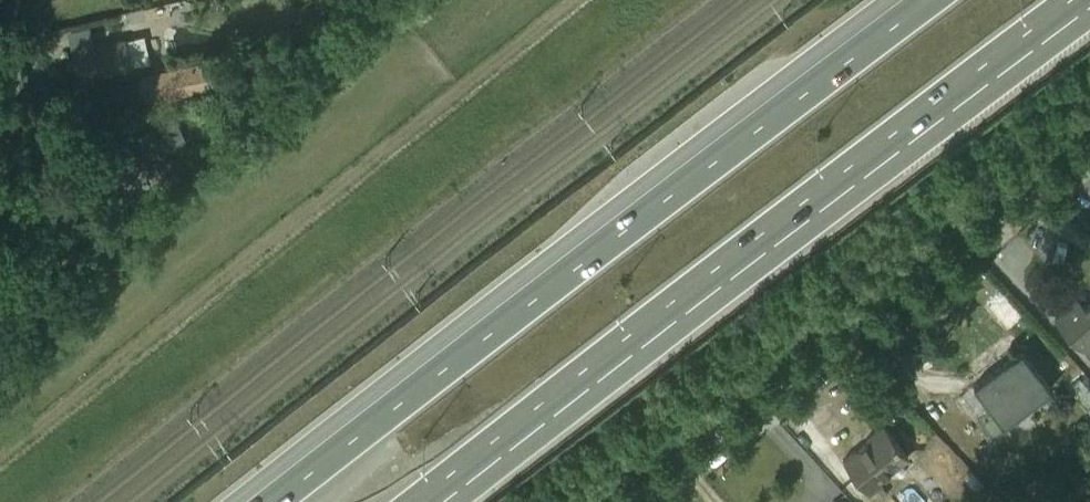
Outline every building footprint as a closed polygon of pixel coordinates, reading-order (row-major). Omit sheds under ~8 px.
[(159,42),(182,39),(180,22),(206,19),(205,7),(156,13),(159,42)] [(69,82),(141,66),(134,32),(61,47),(69,82)] [(148,103),(223,87),(217,58),(141,74),(148,103)] [(120,173),(189,140),(176,113),(107,145),(120,173)] [(1052,239),(1066,226),(1048,206),(1034,219),(1052,239)] [(1076,297),(1053,318),(1089,358),(1089,312),(1076,297)] [(1022,419),(1054,394),(1021,350),(973,388),(972,385),(955,398),(971,419),(959,429),(984,463),(985,462),(994,474),(1004,467),(995,454),(992,456),(988,450),(987,451),(985,449),(994,442),(995,444),(1013,431),(1020,439),(1032,430),(1022,419)] [(963,374),(989,368),(985,351),(958,358),(963,374)] [(881,478),(908,456),(883,424),(866,437),(868,440),(856,449),(856,448),(843,459),(869,492),(876,487),(883,496),(888,492),(882,483),(884,481),(881,478)] [(922,496),(928,501),(943,501),(930,489),(922,496)]
